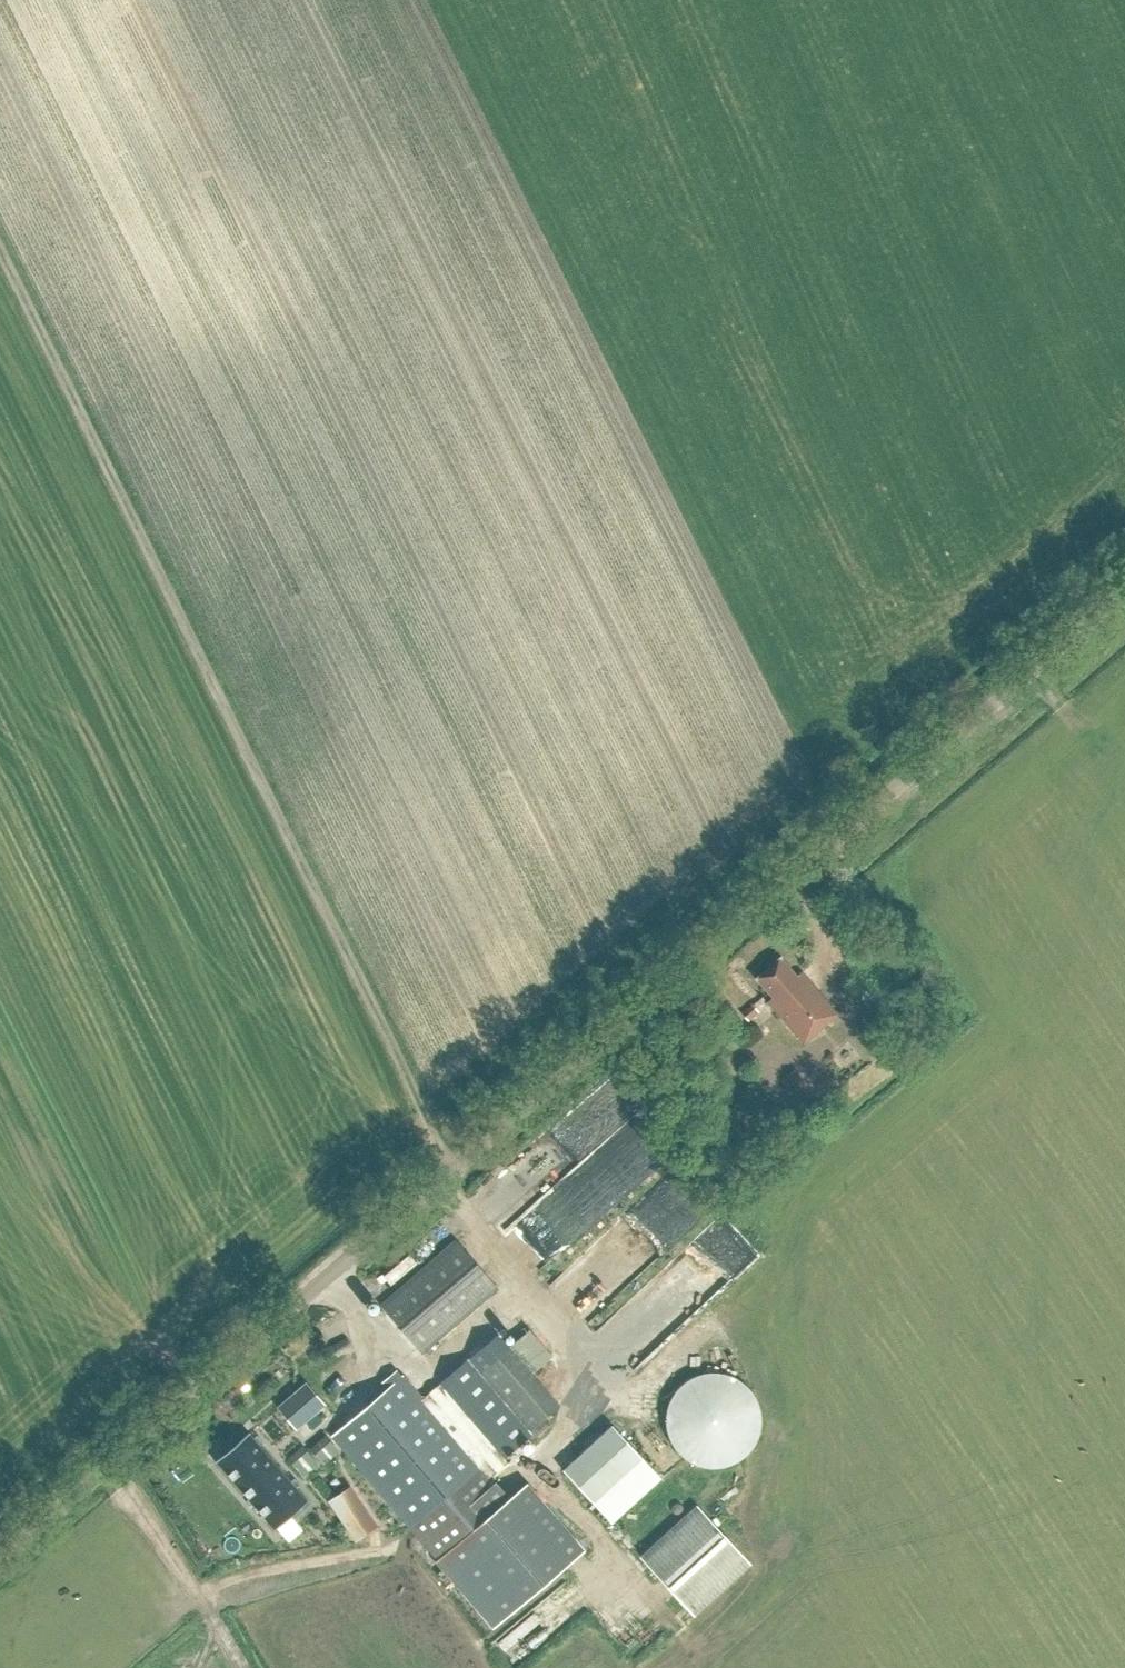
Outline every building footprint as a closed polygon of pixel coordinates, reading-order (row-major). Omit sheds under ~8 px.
[(802,1042),(836,1013),(807,979),(801,984),(781,960),(757,982),(770,997),(766,1001),(802,1042)] [(739,1012),(746,1021),(757,1011),(749,1003),(739,1012)] [(638,1180),(682,1132),(655,1107),(611,1155),(638,1180)] [(684,1165),(609,1248),(642,1278),(717,1195),(684,1165)] [(682,1295),(698,1289),(701,1298),(710,1308),(714,1317),(726,1330),(737,1326),(748,1338),(731,1353),(764,1341),(750,1302),(759,1293),(737,1233),(722,1238),(677,1280),(682,1295)] [(497,1288),(456,1239),(379,1304),(421,1353),(497,1288)] [(528,1328),(508,1345),(497,1332),(421,1397),(397,1368),(380,1382),(388,1390),(331,1438),(447,1577),(492,1629),(585,1550),(527,1482),(509,1498),(489,1476),(506,1461),(503,1457),(527,1438),(526,1438),(530,1434),(532,1437),(549,1422),(545,1417),(559,1404),(532,1373),(552,1356),(528,1328)] [(321,1424),(339,1408),(340,1409),(358,1394),(335,1365),(322,1374),(319,1370),(276,1404),(295,1427),(312,1414),(321,1424)] [(722,1372),(716,1372),(710,1372),(703,1373),(697,1374),(691,1377),(686,1380),(681,1384),(677,1388),(673,1393),(670,1399),(667,1404),(666,1411),(665,1417),(665,1423),(666,1429),(668,1435),(670,1441),(673,1447),(677,1451),(682,1456),(687,1460),(692,1463),(698,1465),(704,1467),(710,1468),(716,1467),(723,1467),(729,1465),(735,1462),(740,1459),(745,1455),(749,1451),(753,1446),(756,1441),(759,1435),(760,1429),(761,1422),(761,1416),(760,1410),(758,1404),(756,1398),(753,1393),(749,1388),(745,1383),(740,1380),(734,1376),(728,1374),(722,1372)] [(244,1419),(258,1413),(252,1401),(239,1407),(244,1419)] [(560,1470),(609,1523),(659,1477),(610,1424),(560,1470)] [(307,1498),(247,1429),(214,1459),(274,1527),(307,1498)] [(339,1452),(324,1436),(309,1449),(324,1466),(339,1452)] [(320,1467),(302,1446),(288,1459),(305,1479),(320,1467)] [(375,1525),(348,1485),(326,1501),(353,1541),(375,1525)] [(698,1507),(642,1558),(691,1611),(746,1560),(698,1507)]
